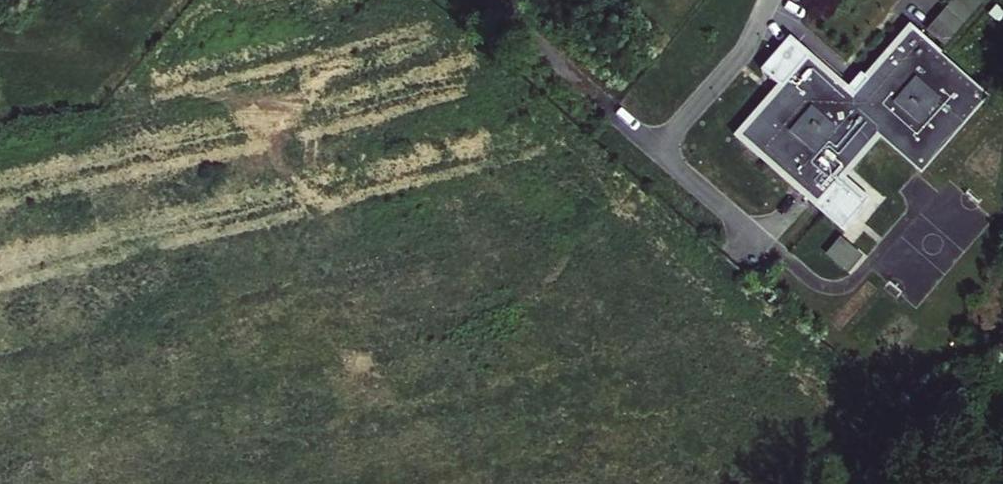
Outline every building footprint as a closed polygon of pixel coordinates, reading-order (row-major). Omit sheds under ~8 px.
[(874,126),(918,164),(977,96),(911,33),(888,61),(869,83),(862,90),(851,105),(836,93),(806,67),(747,135),(815,194),(874,126)] [(838,238),(823,255),(844,274),(859,257),(838,238)]
